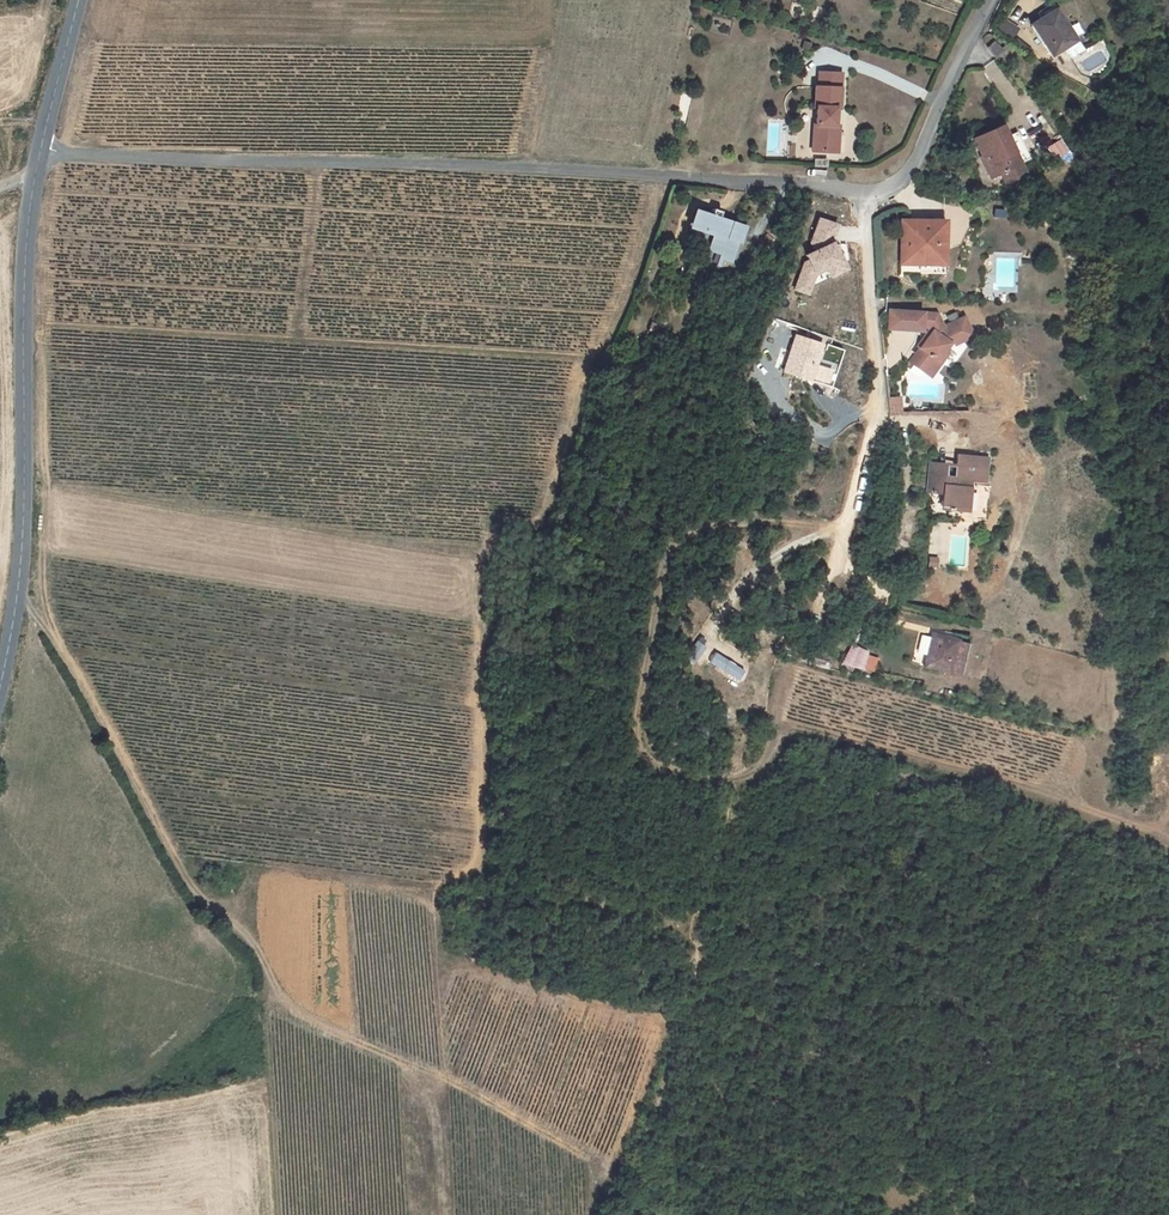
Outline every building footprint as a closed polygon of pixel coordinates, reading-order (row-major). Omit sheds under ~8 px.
[(1067,54),(1078,48),(1051,8),(1029,22),(1050,53),(1062,47),(1067,54)] [(995,31),(1011,39),(1018,27),(1002,19),(995,31)] [(1012,40),(1028,54),(1031,50),(1015,37),(1012,40)] [(994,42),(987,48),(994,58),(1002,52),(994,42)] [(821,73),(821,88),(842,90),(843,75),(821,73)] [(815,126),(814,152),(831,153),(833,128),(836,128),(837,110),(841,110),(842,90),(821,88),(817,88),(816,109),(818,109),(817,126),(815,126)] [(971,139),(990,179),(1016,165),(998,126),(971,139)] [(833,128),(831,153),(840,154),(842,128),(836,128),(833,128)] [(1065,151),(1058,140),(1047,147),(1054,157),(1065,151)] [(1022,177),(1016,165),(999,174),(1005,185),(1022,177)] [(996,217),(1007,216),(1007,208),(995,209),(996,217)] [(713,215),(701,211),(695,228),(713,234),(708,249),(725,255),(724,259),(735,263),(742,242),(730,238),(736,224),(721,218),(723,211),(715,209),(713,215)] [(834,279),(851,270),(836,240),(841,224),(819,217),(810,245),(813,251),(804,255),(794,290),(811,295),(817,277),(830,271),(834,279)] [(941,220),(897,221),(897,264),(902,264),(917,264),(917,273),(941,272),(941,220)] [(747,228),(736,224),(730,238),(742,242),(747,228)] [(922,371),(933,372),(940,362),(937,359),(943,351),(948,343),(952,341),(953,344),(964,338),(961,333),(968,329),(961,317),(942,328),(935,314),(887,311),(885,329),(919,332),(919,328),(926,328),(929,330),(925,335),(927,337),(919,348),(921,349),(917,355),(913,353),(907,361),(922,371)] [(652,323),(650,331),(663,334),(665,325),(652,323)] [(771,325),(768,343),(776,345),(780,327),(771,325)] [(961,333),(964,338),(971,335),(968,329),(961,333)] [(925,335),(917,346),(919,348),(927,337),(925,335)] [(822,346),(796,337),(782,371),(805,379),(830,389),(845,351),(824,343),(822,346)] [(943,351),(937,359),(940,362),(947,353),(943,351)] [(903,395),(889,396),(890,413),(904,412),(903,395)] [(957,445),(965,446),(969,425),(960,423),(957,445)] [(938,476),(939,463),(932,462),(929,493),(945,495),(944,507),(951,507),(950,510),(971,512),(973,488),(967,487),(968,479),(973,479),(988,480),(989,471),(987,470),(987,457),(959,455),(957,478),(938,476)] [(924,674),(935,636),(929,634),(917,673),(924,674)] [(966,643),(957,641),(935,636),(924,674),(946,680),(955,682),(966,643)] [(846,659),(859,665),(865,651),(852,646),(846,659)] [(715,652),(709,665),(741,683),(748,670),(715,652)]
